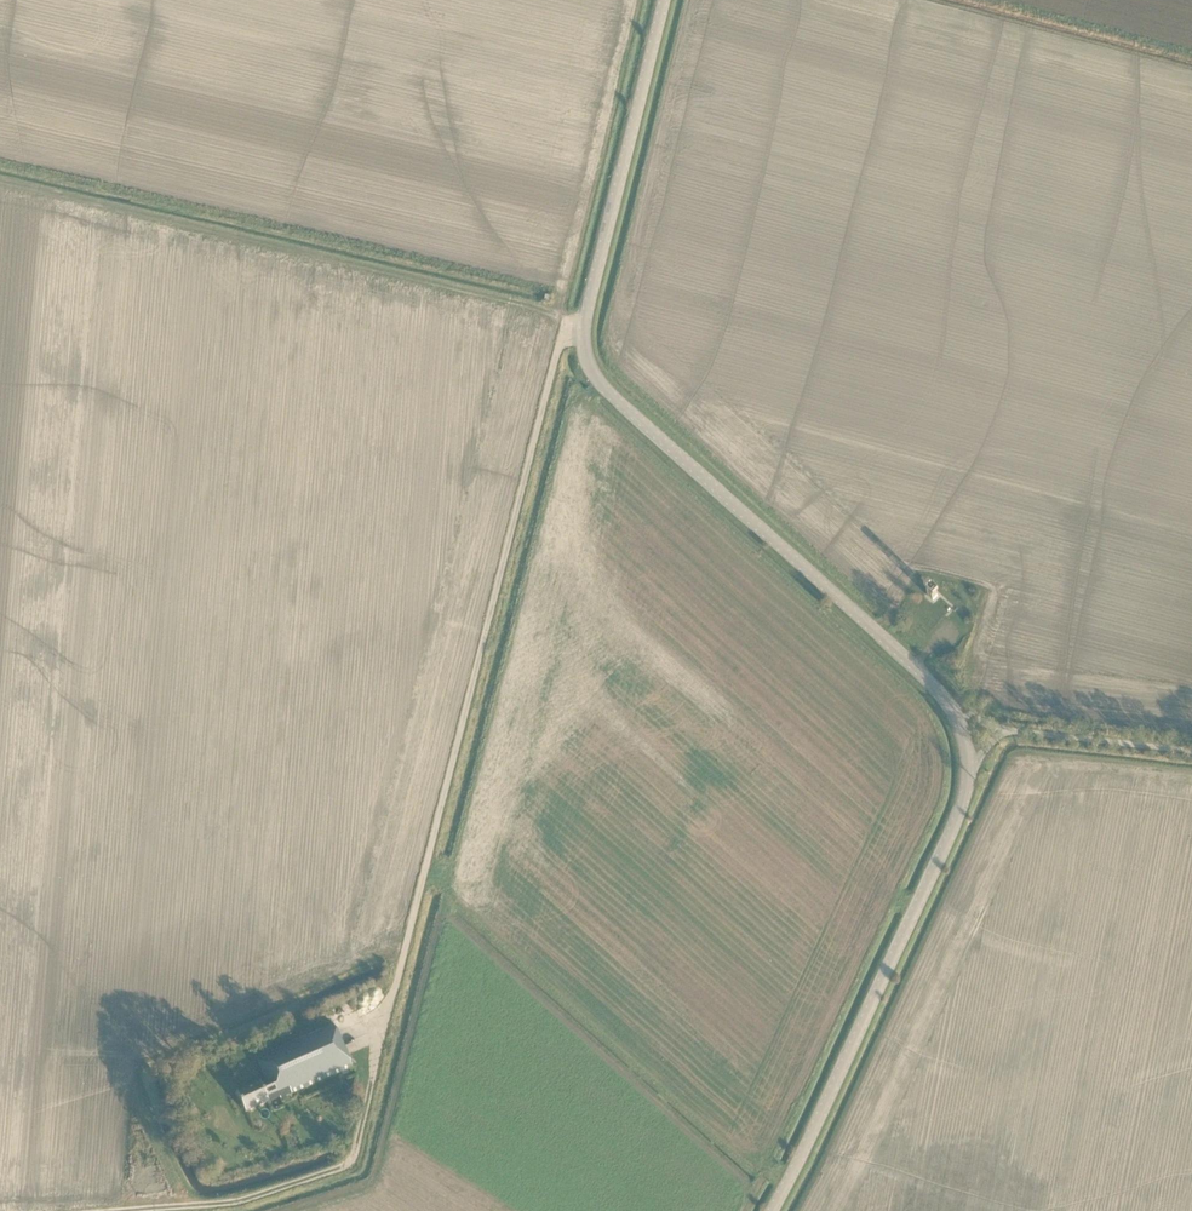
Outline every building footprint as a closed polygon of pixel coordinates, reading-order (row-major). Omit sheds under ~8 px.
[(334,1025),(257,1059),(267,1082),(272,1079),(273,1079),(275,1084),(279,1082),(281,1085),(285,1083),(290,1094),(352,1067),(334,1025)] [(272,1079),(267,1082),(261,1084),(260,1082),(237,1092),(246,1112),(269,1102),(267,1097),(278,1093),(281,1099),(290,1094),(285,1083),(281,1085),(279,1082),(275,1084),(273,1079),(272,1079)]
